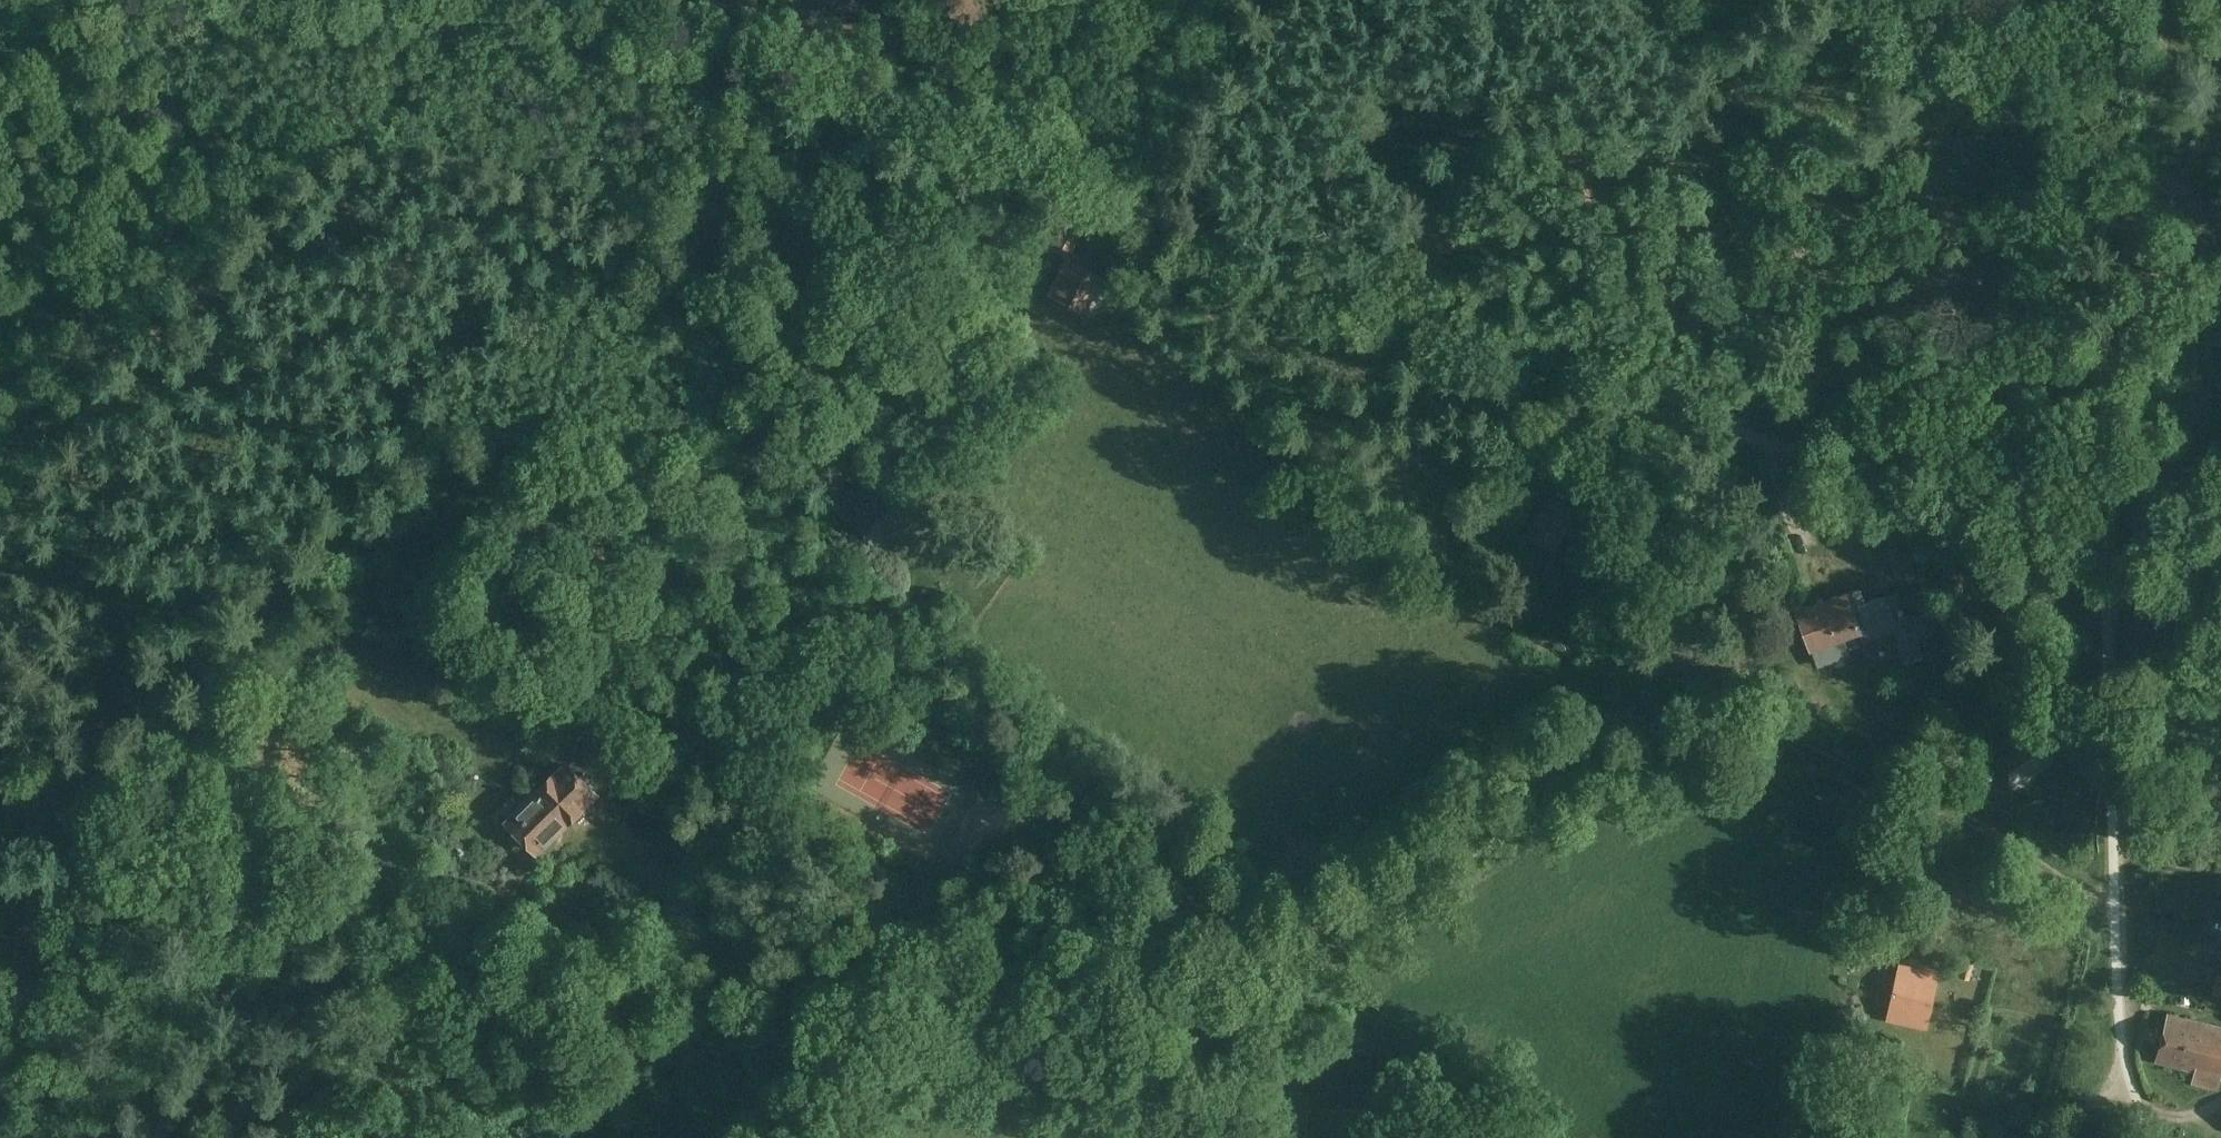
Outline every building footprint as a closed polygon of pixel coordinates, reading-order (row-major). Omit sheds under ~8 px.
[(1084,228),(1064,219),(1057,215),(1046,239),(1051,242),(1073,252),(1084,228)] [(1068,275),(1057,299),(1075,307),(1085,284),(1101,291),(1107,276),(1065,258),(1060,271),(1068,275)] [(1563,484),(1557,494),(1572,503),(1577,493),(1563,484)] [(852,491),(836,507),(851,522),(854,519),(876,541),(908,510),(884,487),(866,505),(852,491)] [(1546,499),(1528,533),(1554,548),(1573,515),(1546,499)] [(1859,587),(1848,591),(1862,630),(1858,631),(1860,636),(1893,624),(1903,663),(1922,658),(1917,638),(1938,633),(1931,608),(1911,614),(1911,612),(1904,613),(1896,591),(1865,601),(1859,587)] [(1862,630),(1848,591),(1798,608),(1810,648),(1811,647),(1844,636),(1858,631),(1862,630)] [(1844,636),(1811,647),(1817,667),(1850,655),(1844,636)] [(575,753),(586,764),(610,741),(599,730),(575,753)] [(2031,732),(1993,762),(2014,789),(2052,760),(2031,732)] [(568,764),(509,823),(535,851),(595,792),(568,764)] [(1974,964),(1964,961),(1960,977),(1970,980),(1974,964)] [(1898,965),(1887,1016),(1926,1026),(1937,974),(1898,965)] [(2211,994),(2220,996),(2220,975),(2217,974),(2215,981),(2211,994)] [(2156,1060),(2193,1069),(2190,1082),(2216,1088),(2219,1076),(2220,1076),(2220,1026),(2168,1013),(2156,1060)]
